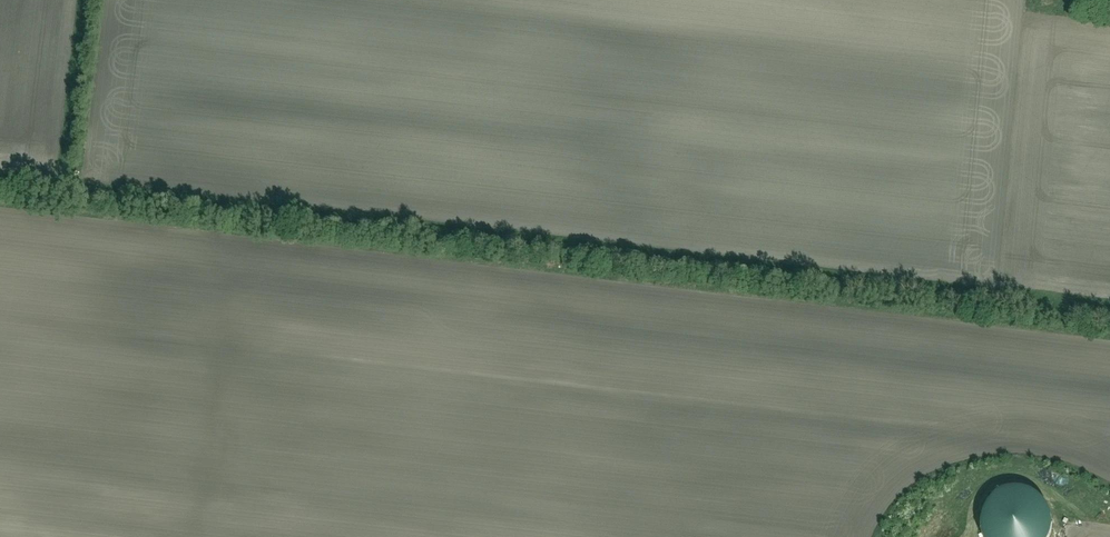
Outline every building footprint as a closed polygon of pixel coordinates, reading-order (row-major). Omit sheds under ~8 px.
[(1061,518),(1059,506),(1052,495),(1043,487),(1031,483),(1019,483),(1007,487),(997,495),(990,505),(988,517),(989,530),(993,536),(1055,536),(1059,530),(1061,518)]
